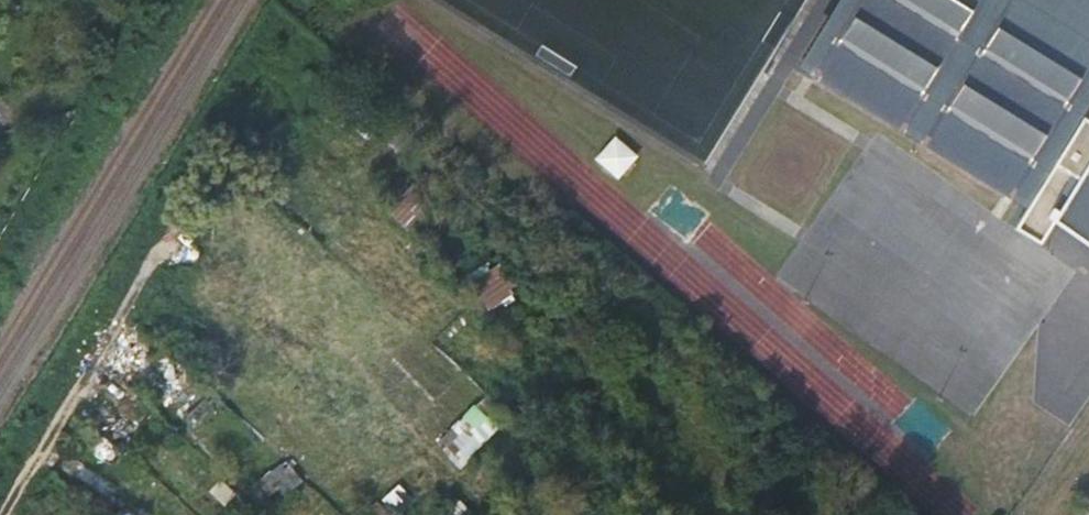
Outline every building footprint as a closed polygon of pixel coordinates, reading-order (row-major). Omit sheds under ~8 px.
[(791,57),(1007,197),(1088,69),(1088,0),(827,0),(791,57)] [(1007,197),(1022,207),(1011,228),(1036,245),(1050,220),(1088,247),(1088,69),(1007,197)] [(617,136),(595,158),(618,180),(640,157),(617,136)] [(474,282),(493,311),(518,294),(499,265),(474,282)] [(973,413),(993,385),(938,346),(918,374),(973,413)] [(188,382),(177,394),(193,409),(204,397),(188,382)] [(468,433),(457,422),(448,432),(459,442),(468,433)] [(271,511),(304,480),(285,459),(251,491),(271,511)] [(386,514),(390,514),(408,496),(401,488),(380,509),(386,514)] [(315,504),(309,511),(313,514),(323,514),(325,514),(315,504)]
